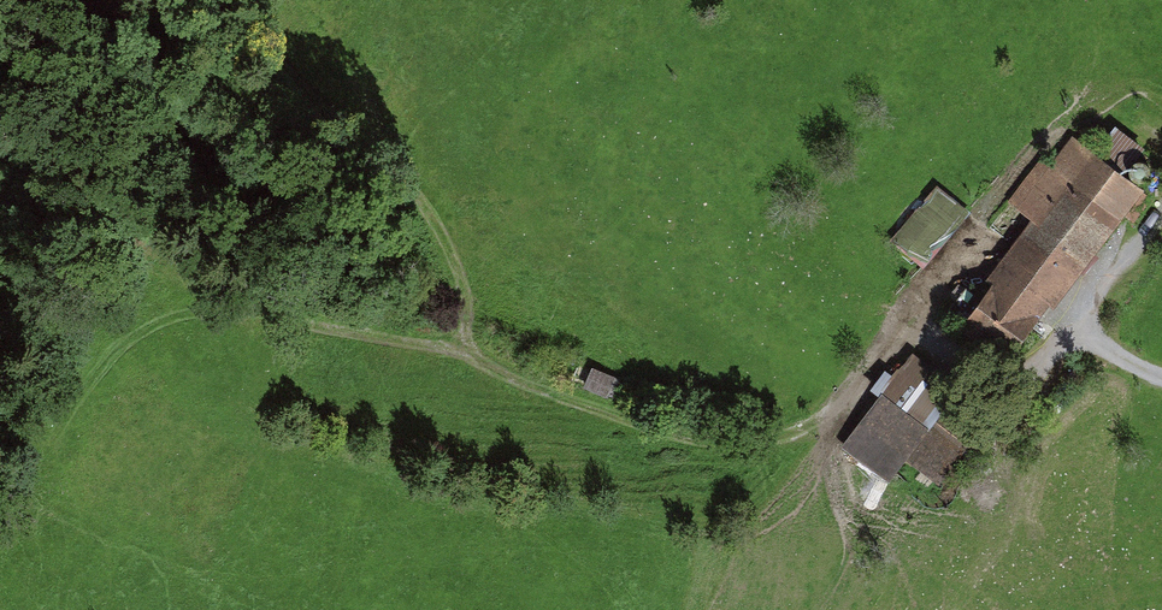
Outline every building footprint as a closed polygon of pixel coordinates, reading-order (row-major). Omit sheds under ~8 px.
[(1009,246),(948,324),(1005,368),(1141,194),(1066,136),(990,232),(1009,246)] [(967,213),(937,188),(892,241),(922,266),(967,213)] [(907,355),(847,448),(932,503),(970,444),(930,418),(952,384),(907,355)] [(619,400),(628,379),(594,364),(585,385),(619,400)]
